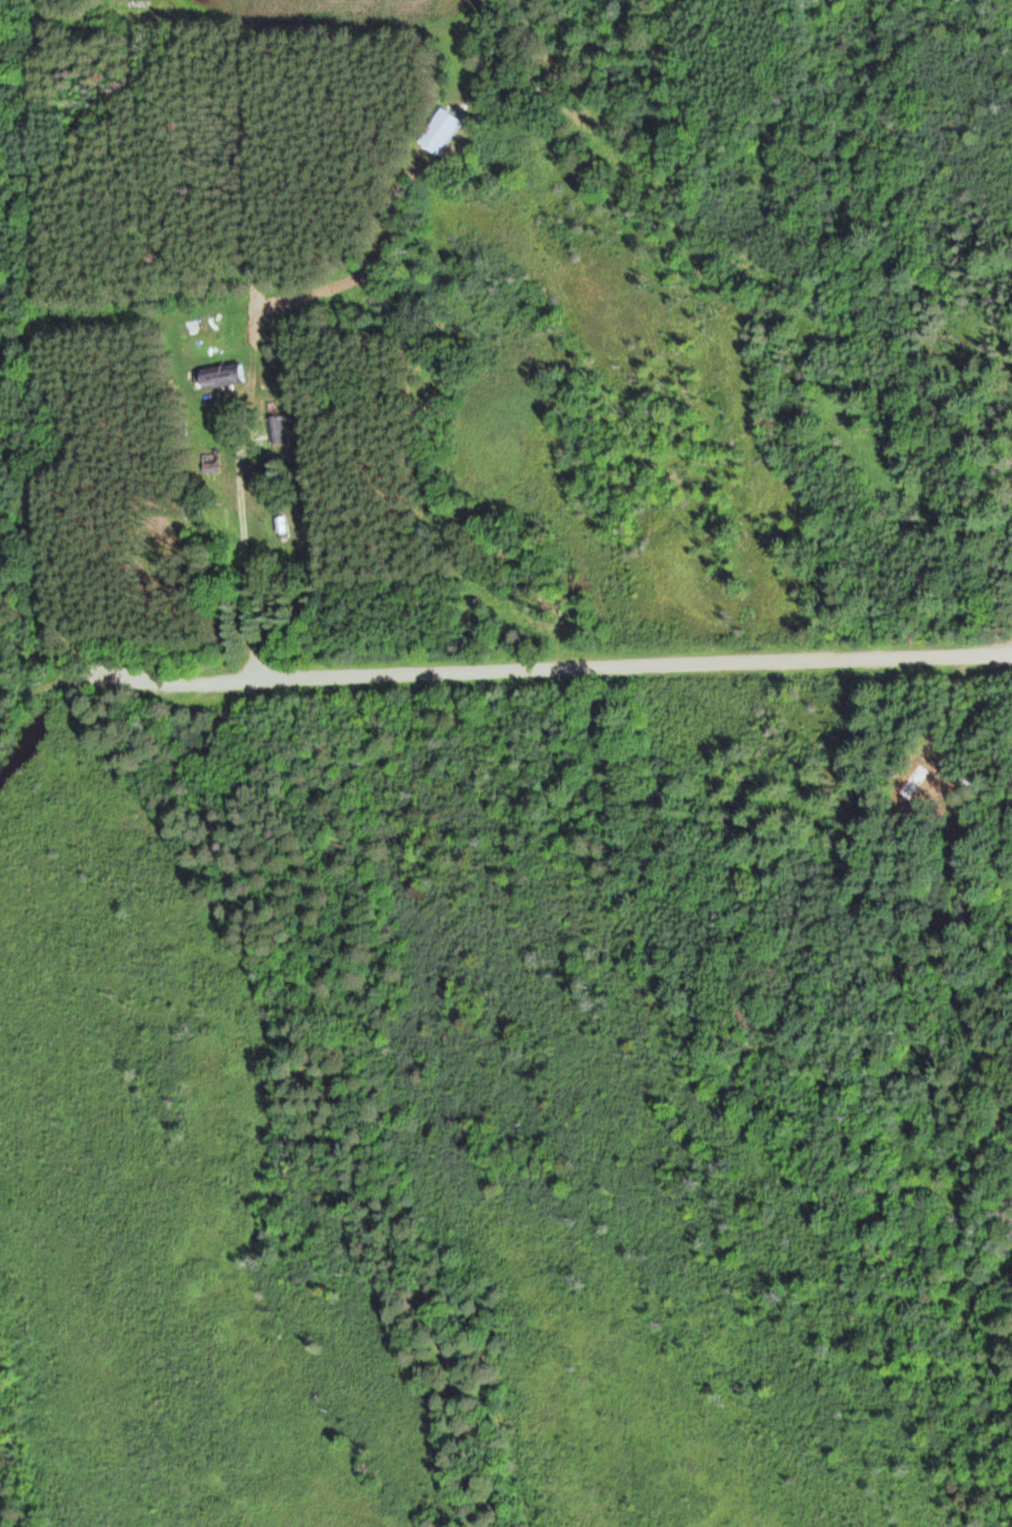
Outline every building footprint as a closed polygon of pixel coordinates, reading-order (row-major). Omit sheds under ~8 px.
[(442,154),(464,118),(442,105),(421,142),(442,154)] [(207,388),(247,383),(246,368),(205,373),(207,388)] [(204,455),(205,473),(219,472),(218,455),(204,455)]
